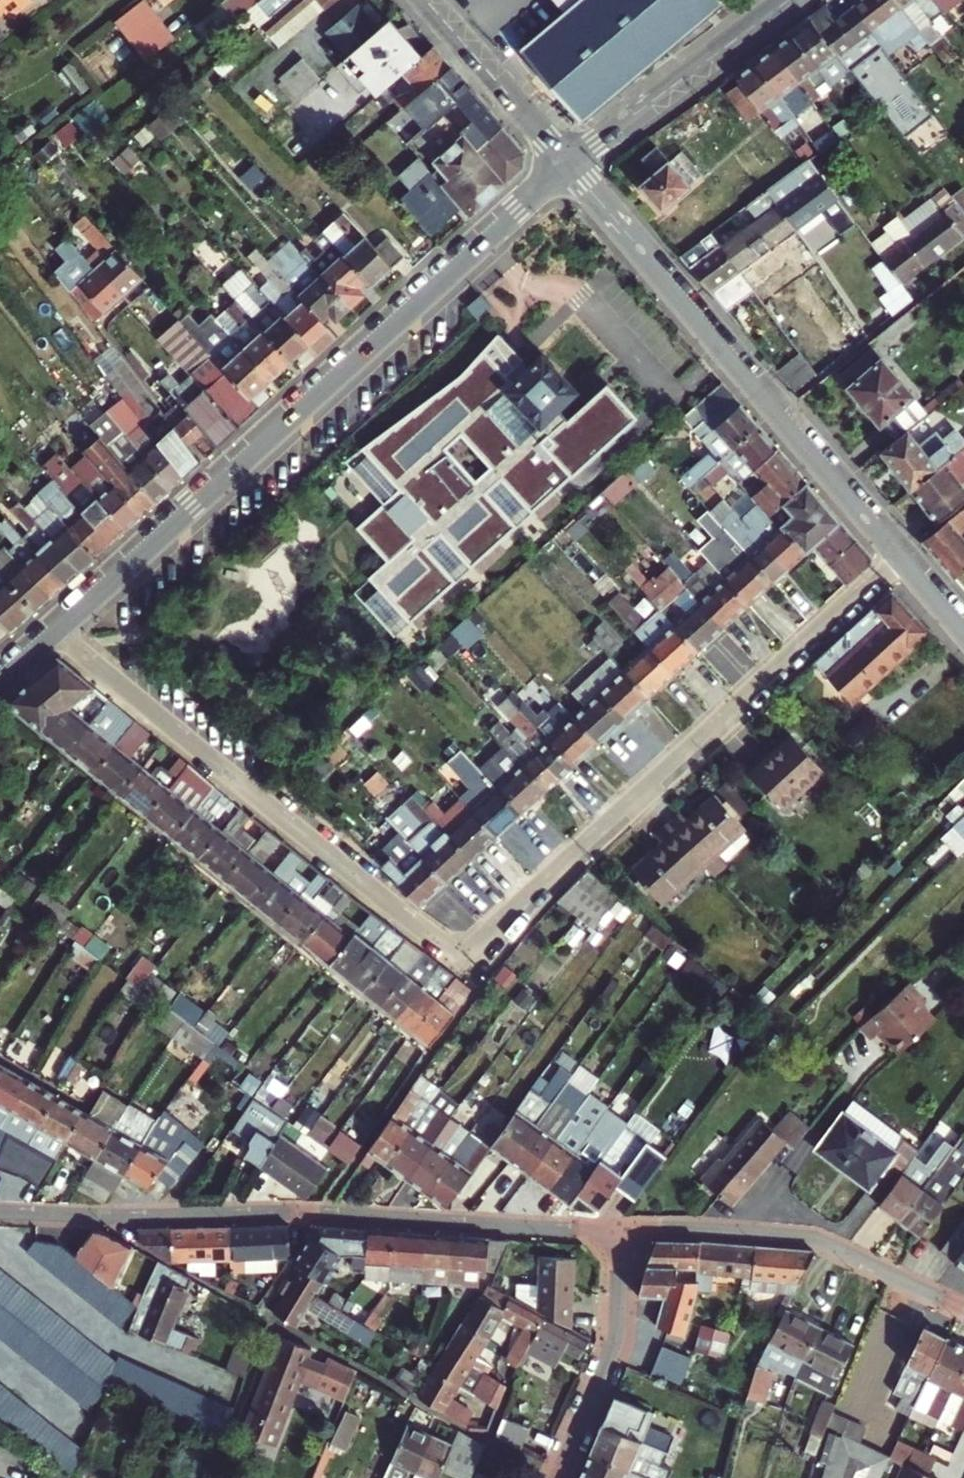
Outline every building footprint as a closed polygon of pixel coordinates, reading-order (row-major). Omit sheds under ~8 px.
[(2,6),(10,16),(30,0),(0,0),(0,8),(2,6)] [(145,60),(173,39),(145,0),(141,0),(116,19),(145,60)] [(251,7),(248,9),(261,25),(275,13),(290,0),(260,0),(251,7)] [(275,13),(261,25),(271,37),(287,23),(314,0),(290,0),(275,13)] [(295,33),(325,7),(318,0),(314,0),(287,23),(295,33)] [(584,122),(725,3),(723,0),(578,0),(565,11),(521,48),(584,122)] [(565,11),(578,0),(561,0),(558,3),(565,11)] [(888,53),(919,29),(904,9),(896,0),(862,0),(852,7),(885,50),(888,53)] [(935,0),(896,0),(904,9),(914,1),(919,8),(917,10),(924,20),(927,18),(932,24),(946,14),(935,0)] [(946,14),(963,0),(935,0),(946,14)] [(917,10),(919,8),(914,1),(904,9),(919,29),(920,31),(922,32),(932,24),(927,18),(924,20),(917,10)] [(330,30),(350,53),(380,27),(359,4),(330,30)] [(853,73),(854,74),(885,50),(852,7),(820,32),(849,69),(853,73)] [(849,69),(820,32),(811,21),(793,34),(820,68),(835,87),(853,73),(849,69)] [(820,68),(793,34),(774,48),(799,83),(814,103),(835,87),(820,68)] [(943,37),(932,46),(948,66),(959,57),(943,37)] [(434,44),(392,80),(401,90),(394,97),(402,106),(406,103),(452,64),(441,52),(434,44)] [(274,65),(300,96),(323,76),(296,46),(274,65)] [(790,90),(799,83),(774,48),(756,61),(782,96),(796,116),(804,110),(790,90)] [(782,96),(756,61),(735,77),(740,84),(776,131),(785,124),(770,104),(782,96)] [(452,64),(406,103),(418,117),(426,127),(445,111),(457,123),(448,131),(454,139),(432,160),(453,183),(446,189),(460,205),(469,216),(524,166),(525,150),(452,64)] [(790,90),(804,110),(814,103),(799,83),(790,90)] [(776,131),(740,84),(727,93),(762,141),(776,131)] [(770,104),(785,124),(796,116),(782,96),(770,104)] [(402,106),(399,109),(411,123),(418,117),(406,103),(402,106)] [(841,140),(834,130),(823,138),(830,148),(841,140)] [(693,188),(691,185),(671,161),(659,145),(643,158),(655,173),(640,185),(662,212),(693,188)] [(683,152),(671,161),(691,185),(703,175),(683,152)] [(412,190),(401,200),(430,232),(460,205),(446,189),(431,172),(418,156),(398,174),(412,190)] [(802,165),(768,191),(797,229),(823,209),(841,234),(857,222),(839,198),(834,193),(811,161),(810,159),(802,165)] [(928,263),(963,236),(963,212),(945,188),(933,197),(942,211),(911,235),(906,239),(925,266),(928,263)] [(713,233),(741,270),(797,229),(768,191),(713,233)] [(346,255),(367,279),(372,285),(392,266),(375,248),(343,212),(332,222),(355,247),(346,255)] [(901,282),(902,283),(925,266),(906,239),(911,235),(899,217),(885,227),(888,232),(872,243),(885,260),(894,272),(901,282)] [(98,265),(124,294),(142,277),(92,222),(83,231),(99,249),(106,257),(98,265)] [(323,231),(337,246),(344,254),(346,255),(355,247),(332,222),(323,231)] [(328,254),(337,246),(323,231),(314,239),(328,254)] [(691,270),(729,312),(756,291),(745,276),(741,270),(713,233),(702,241),(713,253),(691,270)] [(85,242),(78,235),(71,241),(78,249),(85,242)] [(392,266),(403,256),(387,238),(375,248),(392,266)] [(273,302),(310,342),(328,326),(323,320),(301,296),(291,285),(278,271),(256,246),(248,254),(269,278),(283,293),(273,302)] [(328,254),(320,262),(327,270),(344,254),(337,246),(328,254)] [(87,260),(94,268),(98,265),(106,257),(99,249),(87,260)] [(301,296),(323,320),(331,312),(337,318),(350,305),(305,256),(300,250),(295,255),(317,280),(301,296)] [(358,288),(367,279),(346,255),(344,254),(327,270),(320,262),(310,251),(305,256),(350,305),(363,293),(358,288)] [(291,285),(301,296),(317,280),(295,255),(290,260),(302,274),(291,285)] [(94,322),(124,294),(98,265),(94,268),(87,260),(79,267),(86,276),(71,290),(94,322)] [(278,271),(291,285),(302,274),(290,260),(278,271)] [(894,272),(885,260),(874,268),(891,290),(901,282),(894,272)] [(251,316),(292,360),(310,342),(273,302),(260,287),(245,272),(237,281),(243,288),(260,307),(251,316)] [(756,291),(768,307),(779,300),(764,280),(758,284),(749,273),(745,276),(756,291)] [(260,287),(273,302),(283,293),(269,278),(260,287)] [(902,283),(901,282),(891,290),(881,298),(894,314),(913,299),(902,283)] [(231,334),(272,379),(292,360),(251,316),(234,297),(233,299),(221,286),(214,293),(226,307),(225,308),(239,325),(231,334)] [(234,297),(251,316),(260,307),(243,288),(234,297)] [(480,294),(469,307),(481,319),(493,306),(480,294)] [(210,352),(261,409),(273,397),(264,386),(272,379),(231,334),(215,317),(202,303),(191,313),(200,322),(198,324),(217,346),(210,352)] [(215,317),(231,334),(239,325),(225,308),(215,317)] [(917,318),(910,309),(875,337),(882,346),(917,318)] [(248,420),(261,409),(210,352),(191,331),(178,317),(158,335),(182,362),(240,427),(248,420)] [(191,331),(210,352),(217,346),(198,324),(191,331)] [(532,513),(637,419),(606,385),(567,421),(557,410),(574,394),(541,359),(529,369),(523,363),(515,370),(496,339),(466,373),(370,441),(403,488),(384,504),(356,527),(386,561),(381,566),(368,578),(378,589),(363,604),(387,631),(403,616),(410,624),(457,582),(450,574),(464,561),(471,569),(518,526),(511,519),(525,506),(532,513)] [(848,387),(892,442),(907,431),(926,416),(920,408),(912,398),(914,396),(884,358),(881,360),(872,349),(840,374),(849,386),(848,387)] [(802,351),(779,369),(797,390),(818,373),(802,351)] [(143,426),(151,419),(161,410),(146,391),(119,355),(100,369),(125,403),(140,423),(143,426)] [(723,383),(701,357),(679,378),(700,404),(723,383)] [(170,393),(205,432),(218,447),(240,427),(182,362),(177,366),(187,379),(180,386),(167,373),(159,380),(170,393)] [(938,407),(963,386),(957,379),(932,399),(938,407)] [(733,395),(723,383),(700,404),(695,409),(705,421),(733,395)] [(189,447),(192,444),(195,441),(205,432),(170,393),(165,398),(172,407),(167,411),(178,424),(177,425),(174,428),(189,447)] [(711,470),(722,460),(759,426),(733,395),(705,421),(712,429),(702,439),(712,450),(702,459),(711,470)] [(938,407),(932,399),(920,408),(926,416),(938,407)] [(141,456),(171,489),(186,475),(157,442),(143,426),(138,430),(136,427),(140,423),(125,403),(108,415),(119,429),(141,456)] [(695,430),(705,421),(695,409),(684,419),(695,430)] [(157,442),(186,475),(200,463),(189,447),(174,428),(164,414),(161,410),(151,419),(143,426),(157,442)] [(174,428),(177,425),(178,424),(167,411),(167,412),(164,414),(174,428)] [(156,502),(171,489),(141,456),(119,429),(108,415),(92,428),(103,441),(109,449),(113,454),(127,469),(156,502)] [(712,429),(705,421),(695,430),(702,439),(712,429)] [(749,462),(755,469),(778,448),(759,426),(722,460),(741,482),(747,476),(741,470),(749,462)] [(963,448),(963,431),(960,435),(956,430),(942,441),(935,433),(918,446),(907,431),(892,442),(880,452),(911,490),(963,448)] [(205,432),(195,441),(208,456),(218,447),(205,432)] [(141,515),(156,502),(127,469),(113,454),(109,457),(106,453),(109,449),(103,441),(88,455),(90,457),(98,467),(112,482),(141,515)] [(349,456),(384,504),(403,488),(370,441),(349,456)] [(773,514),(807,482),(790,462),(778,448),(755,469),(747,476),(741,482),(771,516),(773,514)] [(911,490),(937,524),(963,503),(963,486),(960,481),(963,478),(963,448),(911,490)] [(79,484),(83,481),(96,496),(126,529),(141,515),(112,482),(98,467),(90,457),(73,470),(79,477),(75,480),(79,484)] [(702,459),(689,471),(699,481),(705,475),(711,470),(702,459)] [(603,494),(611,503),(637,479),(628,470),(603,494)] [(689,471),(682,478),(691,488),(699,481),(689,471)] [(111,542),(126,529),(96,496),(83,481),(79,484),(75,480),(71,484),(65,490),(82,509),(111,542)] [(807,482),(773,514),(806,552),(812,546),(840,520),(807,482)] [(111,542),(82,509),(65,490),(49,503),(53,508),(66,523),(96,556),(111,542)] [(45,541),(37,548),(67,582),(74,575),(82,568),(52,535),(39,520),(19,498),(13,505),(45,541)] [(525,506),(511,519),(518,526),(532,513),(525,506)] [(59,529),(52,535),(82,568),(96,556),(66,523),(53,508),(49,511),(45,507),(41,510),(59,529)] [(953,579),(963,570),(963,539),(959,533),(963,529),(963,508),(921,541),(953,579)] [(37,548),(24,533),(20,537),(16,532),(20,529),(4,510),(0,513),(0,523),(11,535),(4,541),(8,546),(16,555),(22,562),(51,596),(67,582),(37,548)] [(720,520),(725,526),(774,580),(788,568),(761,538),(758,541),(752,534),(748,538),(727,514),(720,520)] [(771,516),(752,534),(758,541),(761,538),(788,568),(806,552),(773,514),(771,516)] [(873,559),(840,520),(812,546),(816,551),(844,584),(873,559)] [(729,549),(713,565),(726,579),(749,604),(774,580),(725,526),(716,534),(729,549)] [(24,533),(20,529),(16,532),(20,537),(24,533)] [(716,534),(699,549),(709,560),(713,565),(729,549),(716,534)] [(8,546),(0,554),(0,568),(2,571),(7,576),(22,562),(16,555),(8,546)] [(700,602),(723,628),(749,604),(726,579),(713,565),(709,560),(693,573),(673,551),(663,561),(670,568),(687,588),(700,602)] [(464,561),(450,574),(457,582),(471,569),(464,561)] [(22,562),(7,576),(37,609),(51,596),(22,562)] [(1,616),(12,632),(37,609),(7,576),(2,571),(0,568),(0,614),(1,616)] [(668,617),(698,651),(723,628),(700,602),(687,588),(670,568),(644,591),(662,610),(668,617)] [(378,589),(368,578),(352,592),(363,604),(378,589)] [(644,591),(618,613),(640,637),(644,642),(650,648),(673,673),(698,651),(668,617),(662,610),(644,591)] [(893,592),(864,619),(872,628),(876,624),(882,630),(887,625),(910,649),(929,632),(893,592)] [(451,633),(460,643),(485,620),(476,610),(451,633)] [(403,616),(387,631),(394,638),(410,624),(403,616)] [(854,707),(860,702),(857,698),(910,649),(887,625),(882,630),(876,624),(872,628),(864,619),(815,664),(854,707)] [(564,637),(544,654),(568,679),(577,670),(587,661),(564,637)] [(644,642),(640,637),(629,647),(633,652),(644,642)] [(647,697),(624,671),(594,639),(584,648),(603,669),(588,682),(623,720),(635,709),(647,697)] [(650,648),(624,671),(647,697),(673,673),(650,648)] [(61,658),(27,685),(63,714),(69,710),(89,695),(106,707),(112,699),(61,658)] [(588,682),(582,676),(572,685),(579,691),(574,695),(584,706),(573,717),(597,743),(623,720),(588,682)] [(82,715),(69,710),(63,714),(27,685),(23,689),(7,701),(38,726),(69,751),(92,723),(82,715)] [(527,737),(523,741),(558,779),(572,766),(520,709),(509,696),(500,704),(507,713),(511,710),(515,714),(510,719),(527,737)] [(92,723),(69,751),(95,772),(137,720),(112,699),(106,707),(99,715),(92,723)] [(573,717),(560,702),(548,714),(550,716),(543,723),(526,704),(520,709),(572,766),(597,743),(573,717)] [(89,707),(82,715),(92,723),(99,715),(89,707)] [(886,729),(870,712),(844,736),(860,753),(886,729)] [(558,779),(523,741),(514,730),(510,734),(495,717),(486,725),(511,751),(546,789),(558,779)] [(137,720),(95,772),(122,794),(144,766),(132,757),(151,732),(137,720)] [(792,736),(751,773),(782,808),(823,770),(792,736)] [(477,783),(461,797),(496,836),(521,813),(486,775),(463,750),(455,758),(477,783)] [(546,789),(511,751),(486,775),(521,813),(546,789)] [(190,764),(185,759),(174,773),(161,762),(153,773),(144,766),(122,794),(149,815),(190,764)] [(190,764),(149,815),(165,829),(175,837),(197,809),(189,803),(197,791),(184,781),(195,767),(190,764)] [(963,819),(963,782),(950,796),(949,797),(958,806),(945,818),(955,828),(963,819)] [(197,809),(175,837),(201,858),(232,820),(243,807),(216,785),(197,809)] [(681,813),(668,824),(704,865),(745,828),(715,796),(688,820),(681,813)] [(496,836),(461,797),(447,811),(440,803),(429,813),(471,859),(496,836)] [(243,807),(232,820),(237,824),(248,811),(243,807)] [(461,868),(471,859),(429,813),(424,808),(418,813),(421,817),(417,821),(426,830),(410,844),(445,882),(461,868)] [(217,871),(228,879),(250,852),(259,842),(237,824),(232,820),(201,858),(217,871)] [(662,901),(704,865),(668,824),(655,836),(662,843),(633,869),(662,901)] [(250,852),(228,879),(253,900),(275,872),(266,865),(284,842),(268,830),(259,842),(250,852)] [(445,882),(410,844),(398,832),(375,854),(396,875),(395,876),(421,903),(445,882)] [(280,921),(302,894),(291,885),(298,875),(288,867),(299,853),(294,850),(283,863),(275,872),(253,900),(280,921)] [(331,893),(338,884),(321,870),(314,879),(331,893)] [(562,903),(578,915),(593,896),(603,883),(587,871),(577,884),(562,903)] [(10,908),(18,897),(2,885),(0,883),(0,901),(10,908)] [(578,915),(595,928),(610,909),(621,896),(603,883),(593,896),(578,915)] [(346,890),(340,885),(329,899),(335,904),(346,890)] [(346,890),(335,904),(340,908),(351,894),(346,890)] [(302,894),(280,921),(304,941),(327,914),(302,894)] [(348,924),(357,931),(373,911),(364,904),(348,924)] [(345,947),(354,935),(327,914),(304,941),(326,958),(331,963),(345,947)] [(81,927),(67,917),(59,927),(74,938),(81,927)] [(345,947),(331,963),(348,976),(390,924),(382,918),(366,938),(357,931),(354,935),(345,947)] [(654,921),(647,931),(657,938),(663,929),(654,921)] [(395,927),(390,924),(348,976),(364,989),(369,982),(406,936),(395,927)] [(424,950),(406,936),(369,982),(364,989),(382,1003),(424,950)] [(94,937),(86,946),(99,956),(107,946),(94,937)] [(86,946),(74,938),(68,949),(94,968),(100,957),(99,956),(86,946)] [(107,946),(99,956),(100,957),(112,965),(120,956),(107,946)] [(424,950),(382,1003),(397,1016),(440,962),(434,957),(424,950)] [(144,954),(126,976),(128,977),(139,985),(157,965),(144,954)] [(397,1016),(414,1029),(420,1021),(456,975),(440,962),(397,1016)] [(420,1021),(414,1029),(431,1043),(454,1015),(473,988),(456,975),(420,1021)] [(128,977),(121,990),(150,1010),(157,998),(139,985),(128,977)] [(872,1038),(878,1033),(883,1028),(889,1034),(886,1037),(888,1040),(900,1052),(936,1020),(923,1006),(926,1002),(909,983),(861,1026),(872,1038)] [(186,1019),(194,1026),(203,1015),(173,994),(164,1004),(166,1005),(186,1019)] [(179,1031),(186,1019),(166,1005),(158,1016),(179,1031)] [(203,1015),(194,1026),(202,1031),(213,1016),(206,1011),(203,1015)] [(186,1019),(179,1031),(208,1052),(215,1041),(202,1031),(194,1026),(186,1019)] [(889,1034),(883,1028),(878,1033),(886,1042),(888,1040),(886,1037),(889,1034)] [(0,1066),(0,1108),(2,1104),(11,1109),(30,1079),(2,1063),(0,1066)] [(60,1085),(65,1088),(71,1078),(74,1072),(70,1069),(60,1085)] [(80,1076),(74,1072),(71,1078),(65,1088),(70,1092),(80,1076)] [(377,1155),(388,1163),(429,1104),(441,1089),(421,1074),(412,1087),(366,1154),(361,1161),(368,1167),(377,1155)] [(492,1145),(512,1159),(550,1107),(544,1103),(547,1099),(553,1102),(563,1090),(543,1075),(492,1145)] [(41,1125),(60,1096),(30,1079),(11,1109),(41,1125)] [(388,1163),(408,1177),(451,1116),(461,1104),(441,1089),(429,1104),(388,1163)] [(100,1154),(132,1104),(109,1090),(94,1115),(88,1112),(69,1141),(98,1157),(100,1154)] [(512,1159),(531,1173),(566,1126),(556,1118),(559,1114),(569,1121),(582,1104),(563,1090),(553,1102),(547,1099),(544,1103),(550,1107),(512,1159)] [(293,1101),(282,1093),(273,1104),(284,1111),(293,1101)] [(282,1128),(290,1115),(284,1111),(273,1104),(258,1095),(237,1125),(257,1138),(248,1151),(264,1161),(282,1128)] [(58,1159),(69,1141),(88,1112),(88,1111),(60,1096),(41,1125),(35,1134),(29,1143),(58,1159)] [(909,1161),(913,1156),(917,1150),(904,1140),(854,1102),(819,1151),(868,1189),(876,1179),(889,1189),(909,1161)] [(126,1173),(161,1121),(132,1104),(100,1154),(98,1157),(86,1174),(113,1189),(115,1190),(126,1173)] [(531,1173),(551,1188),(585,1141),(574,1133),(579,1127),(584,1130),(586,1127),(593,1132),(602,1119),(582,1104),(569,1121),(559,1114),(556,1118),(566,1126),(531,1173)] [(792,1104),(775,1124),(799,1144),(815,1123),(792,1104)] [(328,1108),(320,1119),(331,1126),(339,1116),(328,1108)] [(0,1126),(0,1127),(8,1131),(29,1143),(35,1134),(41,1125),(11,1109),(0,1126)] [(191,1134),(195,1130),(166,1113),(161,1121),(190,1136),(191,1134)] [(785,1141),(795,1149),(799,1144),(775,1124),(764,1115),(744,1138),(769,1159),(785,1141)] [(428,1191),(471,1130),(451,1116),(408,1177),(428,1191)] [(331,1126),(320,1119),(312,1129),(323,1136),(331,1126)] [(149,1186),(158,1175),(190,1136),(161,1121),(126,1173),(149,1186)] [(601,1206),(615,1187),(617,1184),(643,1150),(649,1141),(628,1126),(613,1147),(581,1191),(601,1206)] [(572,1203),(581,1191),(613,1147),(593,1132),(586,1127),(584,1130),(579,1127),(574,1133),(585,1141),(551,1188),(572,1203)] [(282,1128),(264,1161),(314,1192),(333,1159),(282,1128)] [(492,1145),(471,1130),(428,1191),(448,1205),(492,1145)] [(8,1131),(0,1151),(0,1168),(18,1174),(41,1188),(58,1159),(29,1143),(8,1131)] [(190,1136),(158,1175),(172,1186),(205,1146),(191,1134),(190,1136)] [(340,1134),(334,1143),(353,1155),(359,1146),(340,1134)] [(769,1159),(744,1138),(727,1159),(722,1155),(717,1161),(746,1186),(769,1159)] [(878,1204),(900,1220),(941,1165),(953,1148),(943,1139),(925,1165),(913,1156),(909,1161),(889,1189),(878,1204)] [(637,1199),(669,1156),(649,1141),(643,1150),(617,1184),(637,1199)] [(746,1186),(717,1161),(703,1177),(731,1202),(746,1186)] [(900,1220),(922,1235),(958,1185),(943,1174),(947,1169),(941,1165),(900,1220)] [(86,1174),(79,1187),(105,1201),(113,1189),(86,1174)] [(963,1248),(963,1218),(939,1250),(954,1261),(963,1248)] [(294,1262),(304,1268),(325,1281),(342,1252),(350,1251),(368,1254),(370,1228),(352,1227),(337,1225),(319,1224),(300,1251),(294,1262)] [(245,1259),(276,1257),(289,1256),(289,1225),(230,1228),(231,1259),(231,1266),(230,1270),(244,1270),(245,1259)] [(175,1261),(231,1259),(230,1228),(219,1228),(173,1229),(174,1260),(175,1261)] [(370,1228),(368,1254),(366,1275),(390,1277),(395,1230),(370,1228)] [(140,1241),(174,1260),(173,1229),(139,1230),(140,1241)] [(395,1230),(390,1277),(424,1279),(428,1232),(395,1230)] [(424,1279),(448,1281),(453,1234),(428,1232),(424,1279)] [(453,1234),(448,1281),(489,1284),(495,1285),(512,1239),(453,1234)] [(28,1252),(122,1326),(138,1306),(114,1287),(123,1275),(83,1243),(73,1254),(63,1246),(37,1241),(28,1252)] [(657,1241),(639,1295),(664,1295),(658,1326),(686,1334),(692,1307),(694,1291),(700,1243),(657,1241)] [(712,1273),(754,1276),(756,1247),(700,1243),(694,1291),(708,1293),(712,1273)] [(754,1276),(754,1286),(786,1289),(766,1327),(774,1331),(786,1309),(815,1252),(756,1247),(754,1276)] [(954,1261),(963,1269),(963,1248),(954,1261)] [(520,1281),(520,1301),(541,1312),(545,1315),(572,1329),(575,1257),(543,1255),(542,1283),(520,1281)] [(245,1259),(244,1270),(275,1270),(276,1257),(245,1259)] [(169,1325),(191,1278),(159,1259),(131,1328),(181,1349),(187,1334),(169,1325)] [(218,1279),(226,1283),(230,1270),(231,1266),(223,1264),(218,1279)] [(89,1407),(109,1381),(115,1368),(109,1363),(114,1357),(0,1266),(0,1333),(89,1407)] [(286,1276),(278,1289),(287,1294),(276,1312),(299,1325),(311,1306),(351,1330),(359,1317),(344,1308),(331,1300),(318,1293),(325,1281),(304,1268),(295,1281),(286,1276)] [(490,1334),(502,1314),(505,1309),(493,1302),(500,1290),(489,1284),(467,1320),(490,1334)] [(338,1290),(331,1300),(344,1308),(351,1298),(338,1290)] [(524,1326),(517,1340),(524,1354),(527,1348),(545,1315),(541,1312),(520,1301),(500,1290),(493,1302),(505,1309),(502,1314),(524,1326)] [(803,1359),(820,1326),(786,1309),(774,1331),(756,1367),(749,1396),(765,1399),(772,1367),(766,1366),(776,1345),(803,1359)] [(590,1338),(572,1329),(545,1315),(527,1348),(531,1351),(550,1362),(554,1355),(560,1358),(565,1348),(581,1356),(590,1338)] [(480,1364),(490,1371),(495,1363),(479,1353),(490,1334),(467,1320),(451,1347),(474,1361),(480,1364)] [(728,1357),(734,1330),(706,1324),(699,1349),(728,1357)] [(853,1344),(820,1326),(803,1359),(796,1374),(833,1392),(841,1377),(839,1376),(853,1344)] [(914,1406),(946,1339),(924,1328),(895,1389),(906,1395),(893,1425),(903,1430),(914,1406)] [(268,1369),(300,1381),(337,1395),(346,1399),(357,1372),(338,1362),(328,1357),(324,1367),(308,1361),(313,1350),(314,1349),(280,1337),(268,1369)] [(963,1365),(963,1347),(946,1339),(914,1406),(940,1418),(963,1365)] [(517,1340),(512,1348),(523,1355),(524,1354),(517,1340)] [(241,1342),(231,1371),(244,1377),(256,1348),(241,1342)] [(693,1356),(665,1344),(656,1367),(683,1379),(693,1356)] [(449,1403),(474,1361),(451,1347),(440,1365),(421,1396),(476,1428),(480,1422),(449,1403)] [(508,1356),(519,1363),(523,1355),(512,1348),(508,1356)] [(523,1355),(519,1363),(523,1365),(531,1351),(527,1348),(524,1354),(523,1355)] [(554,1355),(550,1362),(556,1365),(560,1358),(554,1355)] [(109,1381),(227,1433),(236,1409),(119,1356),(115,1368),(109,1381)] [(490,1371),(480,1364),(471,1378),(479,1384),(476,1390),(500,1405),(510,1383),(490,1371)] [(940,1418),(963,1429),(963,1365),(940,1418)] [(256,1402),(287,1414),(300,1381),(268,1369),(256,1402)] [(0,1381),(0,1382),(0,1416),(58,1463),(75,1477),(76,1475),(85,1450),(0,1381)] [(821,1446),(828,1424),(834,1407),(837,1401),(819,1395),(806,1427),(815,1431),(810,1441),(821,1446)] [(287,1414),(256,1402),(244,1433),(275,1446),(287,1414)] [(592,1451),(658,1477),(667,1477),(672,1465),(663,1461),(674,1434),(610,1407),(592,1451)] [(866,1422),(834,1407),(828,1424),(843,1431),(860,1438),(866,1422)] [(346,1409),(333,1442),(347,1447),(360,1415),(346,1409)] [(507,1413),(498,1432),(524,1447),(533,1426),(507,1413)] [(413,1471),(430,1434),(407,1424),(391,1460),(383,1477),(404,1477),(408,1469),(413,1471)] [(447,1459),(473,1471),(485,1444),(460,1430),(453,1444),(447,1459)] [(891,1453),(860,1438),(843,1431),(828,1477),(880,1477),(891,1453)] [(447,1459),(453,1444),(430,1434),(413,1471),(410,1477),(439,1477),(447,1459)] [(934,1437),(928,1451),(939,1456),(950,1461),(956,1448),(934,1437)] [(905,1463),(930,1475),(939,1456),(928,1451),(925,1450),(914,1444),(905,1463)] [(580,1477),(658,1477),(592,1451),(580,1477)] [(75,1477),(58,1463),(51,1477),(75,1477)] [(930,1475),(905,1463),(898,1477),(938,1477),(930,1475)]
